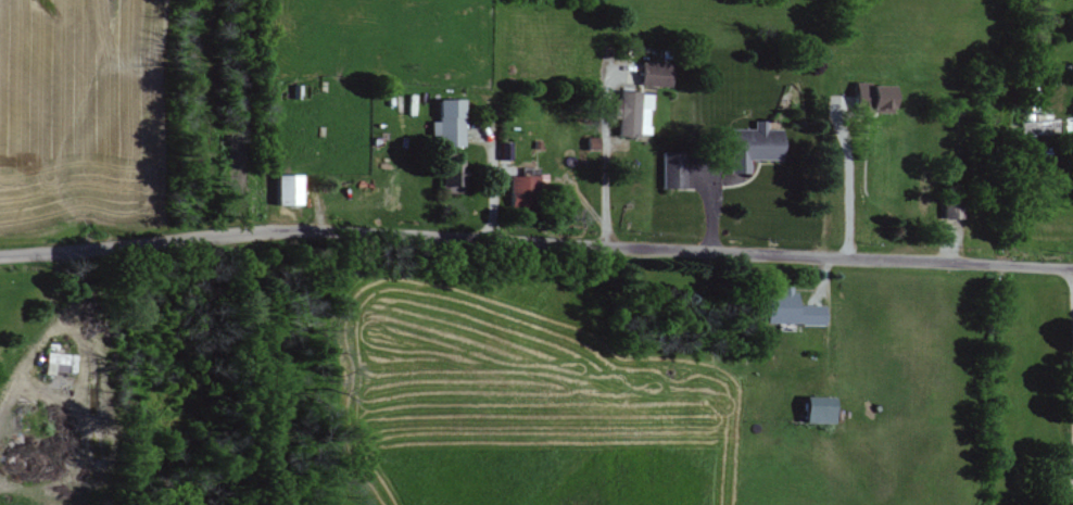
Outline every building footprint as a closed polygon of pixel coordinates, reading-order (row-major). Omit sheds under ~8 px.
[(672,87),(673,65),(642,64),(641,86),(672,87)] [(856,109),(894,110),(895,85),(857,84),(856,109)] [(618,135),(649,136),(651,93),(620,92),(620,101),(615,101),(614,119),(619,119),(618,135)] [(431,122),(431,137),(439,137),(439,146),(465,146),(464,99),(439,100),(439,121),(431,122)] [(754,129),(731,129),(730,173),(749,173),(749,160),(783,161),(783,131),(767,130),(767,121),(754,121),(754,129)] [(661,152),(662,189),(686,188),(685,152),(661,152)] [(464,194),(464,163),(450,163),(449,172),(443,171),(442,193),(464,194)] [(278,206),(302,205),(302,175),(278,175),(278,206)] [(538,208),(539,177),(511,176),(510,207),(538,208)] [(944,202),(944,219),(956,219),(955,201),(944,202)] [(767,324),(825,325),(825,306),(796,306),(796,287),(782,287),(781,295),(767,295),(767,324)] [(75,374),(75,354),(46,353),(46,373),(75,374)] [(835,424),(836,398),(806,397),(806,424),(835,424)]
